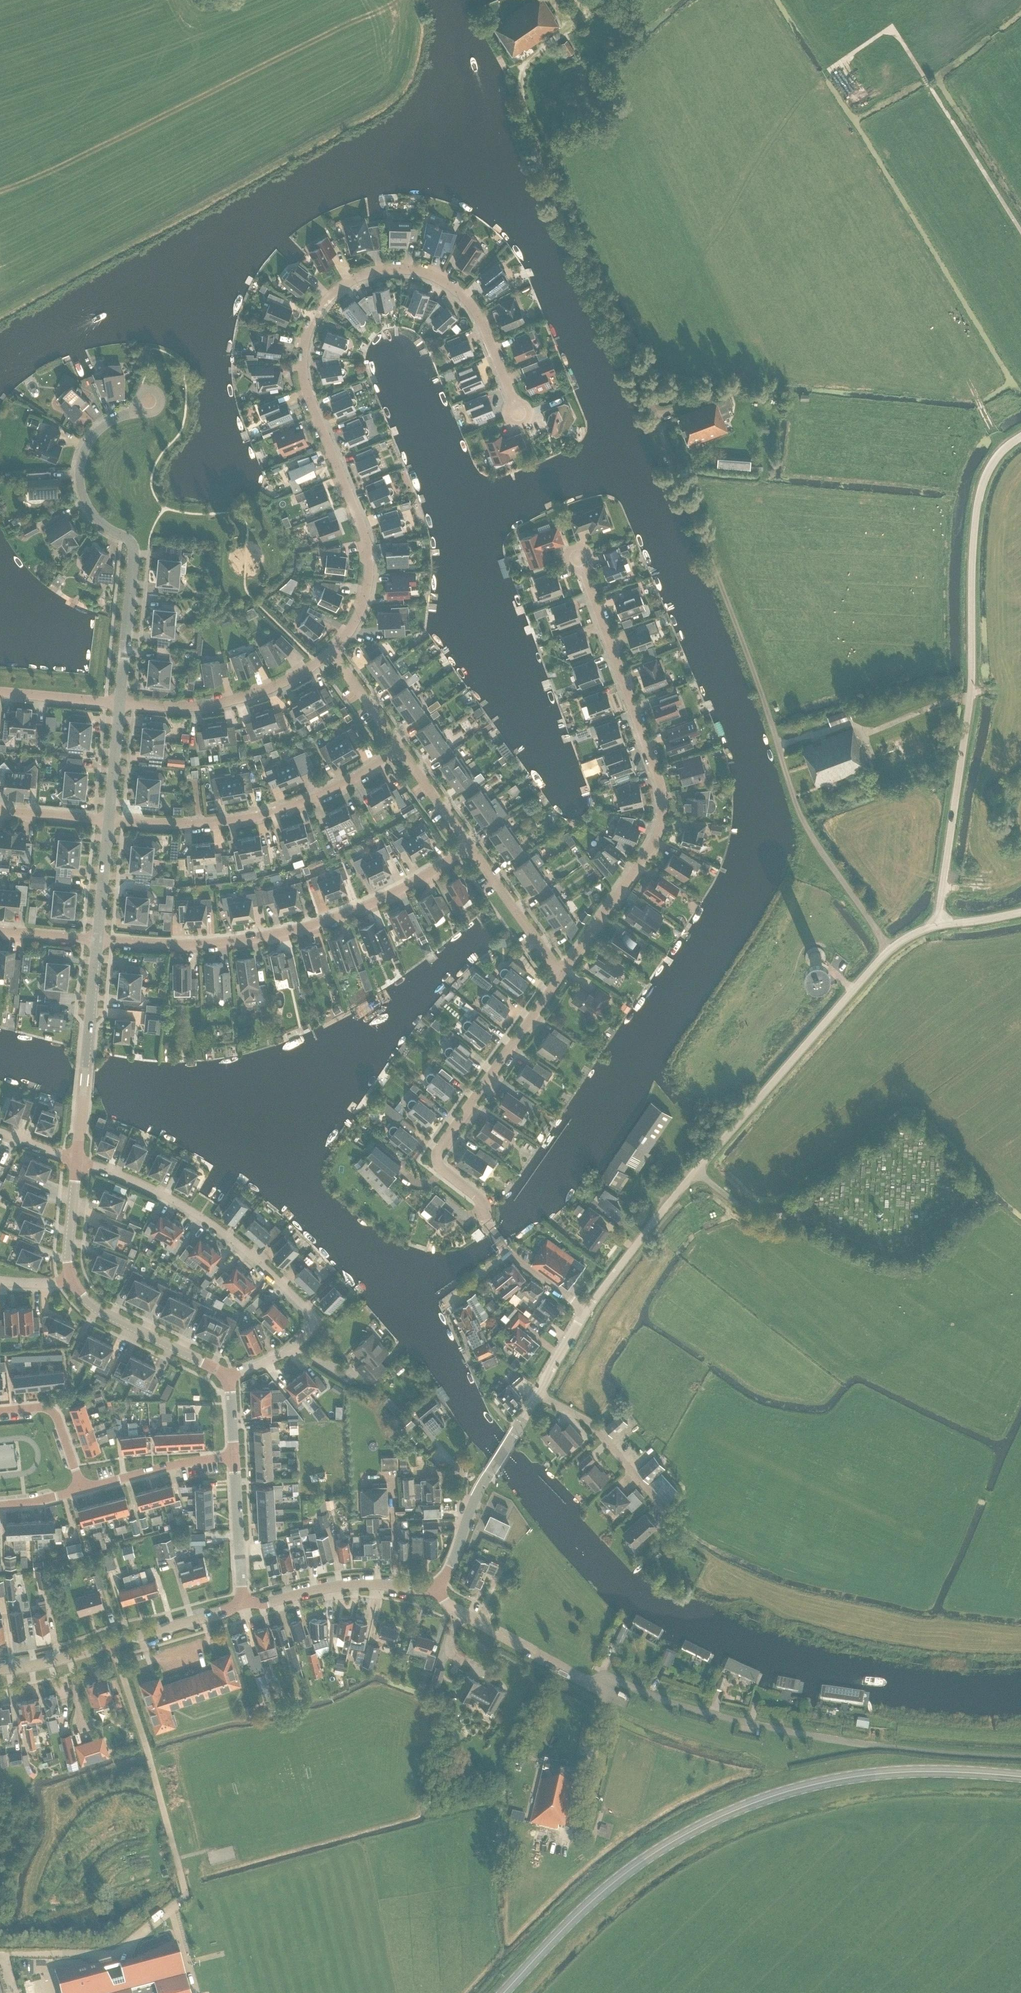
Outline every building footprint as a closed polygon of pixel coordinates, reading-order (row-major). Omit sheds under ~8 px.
[(554,19),(555,18),(543,0),(533,0),(507,18),(502,22),(501,21),(492,26),(512,56),(524,49),(525,50),(560,27),(554,19)] [(568,55),(574,52),(567,40),(561,44),(568,55)] [(366,227),(364,220),(344,225),(352,252),(372,247),(381,245),(383,260),(383,259),(379,225),(370,226),(366,227)] [(427,221),(426,226),(424,237),(426,237),(426,238),(424,248),(441,254),(443,248),(450,251),(456,234),(442,229),(442,227),(438,225),(439,224),(436,223),(435,224),(427,221)] [(416,241),(418,229),(411,228),(411,224),(390,223),(389,245),(408,245),(408,240),(416,241)] [(479,260),(484,252),(473,244),(476,239),(466,233),(457,246),(464,250),(456,262),(469,271),(477,259),(479,260)] [(320,271),(334,263),(330,256),(336,253),(327,237),(318,241),(320,246),(309,252),(320,271)] [(498,293),(509,287),(507,283),(508,283),(507,282),(505,274),(506,273),(497,262),(481,275),(486,280),(481,284),(491,297),(497,291),(498,293)] [(308,273),(298,265),(294,270),(292,269),(289,272),(287,271),(282,276),(284,278),(281,282),(299,296),(310,283),(304,278),(308,273)] [(366,299),(371,311),(377,310),(378,310),(381,310),(383,312),(386,313),(388,311),(388,308),(392,307),(392,306),(395,305),(394,297),(390,297),(388,288),(389,288),(373,291),(375,297),(366,299)] [(428,315),(435,304),(427,301),(429,295),(414,289),(414,290),(415,290),(411,299),(408,298),(405,305),(409,307),(408,308),(412,310),(412,313),(414,314),(417,314),(418,312),(422,314),(422,313),(428,315)] [(285,325),(292,309),(280,304),(283,298),(269,293),(266,299),(271,301),(264,316),(265,316),(265,315),(274,319),(273,320),(285,325)] [(367,315),(371,311),(366,299),(358,305),(354,300),(342,310),(342,311),(343,310),(356,325),(359,323),(361,324),(364,323),(365,321),(364,318),(367,315)] [(517,308),(513,299),(501,304),(505,313),(499,315),(505,329),(524,321),(518,307),(517,308)] [(428,315),(423,323),(425,326),(432,320),(434,323),(433,325),(434,328),(436,329),(439,328),(442,331),(456,318),(457,319),(457,318),(446,306),(442,311),(435,304),(428,315)] [(517,359),(535,352),(530,339),(535,337),(532,330),(516,336),(518,343),(512,346),(517,359)] [(277,342),(278,339),(278,333),(261,331),(260,340),(259,340),(259,341),(253,344),(258,354),(257,355),(279,358),(281,343),(277,342)] [(325,357),(339,358),(341,352),(342,349),(345,349),(347,346),(347,344),(345,342),(346,338),(328,332),(328,331),(322,346),(328,348),(325,357)] [(461,342),(460,339),(459,335),(447,340),(449,346),(449,347),(450,350),(448,352),(448,355),(450,357),(453,357),(455,361),(472,353),(473,354),(467,339),(461,342)] [(340,364),(339,358),(325,357),(327,366),(321,367),(323,383),(324,383),(324,382),(343,378),(342,375),(345,373),(345,370),(344,368),(341,367),(340,364)] [(539,392),(544,390),(545,388),(550,385),(547,377),(548,374),(555,372),(551,360),(539,364),(542,371),(525,378),(526,382),(525,384),(526,386),(527,388),(529,389),(531,393),(538,390),(539,392)] [(122,374),(122,364),(109,364),(109,374),(105,374),(106,378),(97,380),(96,379),(102,395),(103,394),(102,393),(108,391),(109,396),(124,396),(123,374),(122,374)] [(459,385),(461,387),(464,387),(465,391),(483,384),(484,385),(484,384),(478,370),(475,371),(473,364),(458,370),(460,377),(461,381),(459,383),(459,385)] [(274,372),(274,365),(249,366),(254,366),(258,391),(268,390),(268,388),(281,386),(282,389),(280,372),(283,371),(274,372)] [(76,389),(73,385),(66,392),(65,390),(56,399),(66,408),(65,410),(65,413),(69,415),(70,413),(73,416),(80,410),(81,411),(90,403),(80,393),(81,392),(82,391),(82,389),(81,388),(78,386),(76,389)] [(349,395),(346,388),(334,393),(337,400),(331,402),(337,417),(338,417),(338,416),(346,412),(348,416),(356,413),(354,409),(355,408),(354,405),(356,403),(356,400),(354,398),(351,398),(350,394),(349,395)] [(483,402),(480,396),(464,402),(469,413),(472,412),(476,421),(478,420),(479,424),(487,421),(485,417),(494,414),(494,415),(495,415),(489,400),(483,402)] [(733,405),(730,397),(724,399),(677,416),(688,446),(727,431),(721,415),(729,412),(727,407),(733,405)] [(278,405),(276,399),(258,406),(263,418),(267,416),(271,426),(292,417),(286,402),(278,405)] [(567,411),(567,404),(564,403),(544,411),(548,421),(547,423),(548,425),(548,428),(555,435),(566,432),(567,430),(571,425),(574,417),(571,410),(567,411)] [(361,424),(358,417),(347,422),(349,429),(343,431),(349,446),(350,446),(350,445),(367,437),(366,434),(368,432),(368,429),(366,427),(363,427),(362,424),(361,424)] [(57,441),(60,432),(47,427),(42,440),(40,439),(38,442),(37,441),(37,443),(38,443),(34,453),(37,454),(37,455),(44,458),(44,457),(55,461),(61,447),(54,444),(56,440),(57,441)] [(296,431),(294,427),(268,438),(271,446),(282,442),(287,453),(294,450),(294,449),(307,444),(301,429),(296,431)] [(519,448),(514,436),(507,439),(503,441),(501,436),(486,442),(494,463),(509,457),(508,453),(519,448)] [(374,454),(371,447),(359,452),(362,459),(356,461),(362,476),(362,475),(380,468),(378,464),(380,462),(380,459),(378,457),(376,457),(374,454)] [(762,469),(762,467),(750,466),(751,460),(718,457),(717,468),(750,470),(751,469),(762,469)] [(316,466),(313,460),(288,470),(292,478),(289,479),(294,493),(302,489),(298,482),(315,475),(313,467),(315,466),(315,467),(316,466)] [(51,479),(50,471),(27,472),(28,490),(30,490),(30,495),(30,499),(35,501),(36,502),(40,501),(45,498),(48,494),(58,493),(57,478),(56,478),(56,479),(51,479)] [(386,484),(383,477),(371,482),(374,489),(368,491),(374,506),(375,506),(374,505),(392,497),(391,494),(393,492),(393,489),(391,487),(388,487),(386,483),(386,484)] [(312,494),(309,488),(295,494),(297,502),(307,498),(312,510),(330,503),(325,489),(312,494)] [(591,532),(609,525),(605,513),(606,513),(603,505),(595,508),(596,509),(584,513),(584,514),(570,519),(574,532),(588,526),(591,532)] [(398,515),(396,508),(384,512),(386,519),(380,521),(384,536),(385,536),(385,535),(393,532),(394,536),(402,533),(401,530),(403,529),(402,526),(404,524),(405,521),(403,519),(400,519),(399,515),(398,515)] [(330,521),(328,515),(307,522),(311,535),(320,532),(323,540),(342,533),(337,519),(330,521)] [(77,544),(72,536),(77,533),(66,516),(46,529),(57,546),(62,543),(67,550),(77,544)] [(28,536),(40,529),(35,521),(23,527),(28,536)] [(562,542),(557,528),(538,535),(537,533),(521,539),(525,550),(524,550),(526,557),(528,556),(532,567),(536,565),(543,563),(548,561),(543,549),(562,542)] [(408,551),(408,542),(392,542),(393,552),(386,552),(386,553),(387,553),(387,566),(409,565),(408,551),(410,551),(408,551)] [(626,544),(620,546),(623,554),(629,552),(626,544)] [(109,554),(94,546),(91,551),(87,549),(80,556),(85,562),(82,566),(96,574),(96,580),(112,581),(113,567),(106,567),(106,563),(104,562),(109,554)] [(346,557),(338,556),(336,547),(322,550),(323,557),(326,558),(325,572),(345,574),(347,556),(346,556),(346,557)] [(620,560),(616,549),(604,553),(608,564),(603,566),(608,580),(627,573),(622,559),(620,560)] [(158,566),(157,570),(179,572),(185,573),(186,561),(180,554),(166,553),(166,559),(160,558),(159,566),(158,566)] [(537,567),(533,568),(535,573),(546,569),(543,563),(536,565),(537,567)] [(157,570),(157,574),(158,575),(158,583),(164,583),(163,589),(177,591),(184,585),(178,578),(179,572),(157,570)] [(58,587),(65,577),(59,573),(52,582),(58,587)] [(388,597),(409,596),(408,584),(415,584),(415,573),(392,575),(393,582),(387,582),(388,597)] [(551,579),(549,573),(534,578),(541,598),(537,600),(549,596),(551,601),(558,598),(556,593),(562,591),(563,596),(564,596),(557,577),(551,579)] [(342,595),(334,592),(335,583),(321,581),(320,589),(323,590),(317,603),(336,611),(343,595),(342,594),(342,595)] [(622,599),(615,602),(620,617),(637,611),(639,611),(642,610),(644,615),(649,613),(650,611),(647,605),(645,603),(642,604),(639,603),(636,595),(641,593),(638,586),(620,593),(622,599)] [(566,608),(564,602),(566,601),(549,607),(551,614),(554,613),(559,626),(555,628),(579,620),(581,624),(582,624),(575,605),(566,608)] [(152,620),(174,622),(175,616),(181,611),(176,604),(162,603),(161,609),(155,608),(154,616),(153,616),(152,620)] [(324,626),(317,621),(321,613),(309,606),(305,613),(308,615),(298,627),(313,639),(325,626),(324,625),(324,626)] [(409,627),(407,606),(408,606),(391,607),(392,607),(392,612),(378,612),(379,625),(385,624),(385,635),(404,634),(404,628),(409,627)] [(173,629),(174,622),(152,620),(152,625),(154,625),(153,633),(159,633),(158,640),(172,641),(179,635),(173,629)] [(653,643),(649,633),(657,630),(654,620),(636,627),(638,633),(628,637),(628,636),(633,652),(643,648),(643,647),(653,643)] [(577,638),(575,632),(577,631),(562,636),(569,656),(566,658),(590,650),(592,654),(586,635),(577,638)] [(285,656),(294,646),(281,634),(275,640),(274,638),(259,647),(269,666),(268,666),(269,667),(286,658),(285,656)] [(371,644),(363,646),(367,653),(374,648),(371,644)] [(375,674),(392,662),(387,654),(385,655),(378,645),(374,648),(367,653),(371,659),(369,661),(372,665),(369,666),(375,674)] [(263,664),(256,649),(249,653),(248,650),(230,657),(237,677),(236,678),(237,679),(255,673),(253,667),(263,664)] [(148,670),(169,672),(170,666),(177,661),(171,654),(157,653),(156,659),(150,658),(150,666),(148,666),(148,670)] [(660,669),(656,659),(643,663),(647,673),(641,675),(646,689),(667,682),(662,668),(660,669)] [(218,662),(218,660),(204,662),(204,663),(208,683),(203,684),(203,685),(223,682),(223,681),(222,681),(221,676),(229,674),(227,661),(218,662)] [(588,668),(586,662),(588,661),(573,666),(580,686),(576,688),(577,688),(601,680),(603,684),(596,665),(588,668)] [(392,688),(403,680),(396,671),(398,670),(392,662),(375,674),(381,682),(383,680),(386,684),(388,683),(392,688)] [(169,679),(169,672),(148,670),(147,675),(149,675),(148,683),(154,683),(154,690),(168,691),(174,685),(169,679)] [(400,709),(417,696),(411,688),(409,690),(403,680),(392,688),(396,693),(394,695),(396,699),(394,701),(400,709)] [(311,687),(305,691),(318,713),(335,704),(333,702),(325,686),(318,690),(316,686),(312,688),(311,687)] [(299,702),(292,706),(293,708),(300,721),(302,723),(318,713),(305,691),(300,694),(299,695),(296,697),(299,702)] [(587,705),(581,707),(585,718),(587,718),(612,709),(613,714),(614,714),(607,695),(599,698),(597,692),(599,691),(584,696),(587,705)] [(658,722),(673,716),(679,714),(676,705),(680,703),(676,691),(658,697),(660,704),(653,706),(658,722)] [(417,722),(427,715),(421,705),(422,704),(417,696),(400,709),(408,721),(413,717),(417,722)] [(262,711),(268,730),(274,728),(275,732),(287,728),(282,714),(275,716),(273,708),(269,710),(268,709),(262,711)] [(22,734),(24,709),(19,709),(18,711),(12,710),(11,722),(4,721),(3,738),(6,742),(16,733),(22,734)] [(24,709),(22,734),(28,735),(37,745),(40,742),(42,725),(35,724),(37,713),(30,712),(30,710),(24,709)] [(829,726),(852,717),(849,709),(826,717),(829,726)] [(262,732),(268,730),(262,711),(255,713),(255,715),(251,716),(254,723),(247,726),(251,740),(263,736),(262,732)] [(70,732),(92,735),(92,730),(90,730),(91,722),(85,722),(86,715),(72,714),(65,720),(71,726),(70,732)] [(424,743),(441,731),(436,723),(434,724),(427,715),(417,722),(420,728),(416,731),(424,743)] [(47,716),(45,730),(54,731),(55,717),(47,716)] [(688,738),(698,732),(693,720),(677,726),(678,729),(670,732),(672,737),(664,740),(670,754),(691,746),(688,738)] [(141,739),(163,741),(163,735),(170,729),(165,722),(151,721),(150,727),(144,727),(143,735),(142,735),(141,739)] [(214,722),(217,742),(224,741),(224,745),(237,743),(234,729),(227,730),(226,722),(222,722),(221,721),(214,722)] [(610,728),(607,722),(610,721),(609,721),(595,726),(602,746),(598,748),(622,740),(624,744),(625,744),(618,725),(610,728)] [(211,743),(217,742),(214,722),(208,723),(207,724),(203,725),(204,733),(197,734),(199,749),(211,747),(211,743)] [(348,759),(353,756),(354,755),(357,753),(353,746),(359,742),(351,728),(335,737),(336,739),(338,742),(348,759)] [(867,767),(853,729),(825,739),(824,736),(819,738),(820,741),(802,748),(817,786),(867,767)] [(441,757),(452,749),(445,740),(447,738),(441,731),(424,743),(433,755),(437,751),(441,757)] [(91,739),(92,735),(70,732),(69,739),(63,744),(68,751),(82,752),(83,746),(89,747),(90,739),(91,739)] [(141,743),(142,743),(142,751),(148,752),(147,758),(150,758),(149,764),(161,765),(161,759),(168,754),(162,747),(163,741),(141,739),(141,743)] [(342,763),(348,759),(338,742),(336,739),(319,748),(327,761),(333,757),(337,764),(341,762),(342,763)] [(265,755),(271,753),(269,747),(263,749),(265,755)] [(449,777),(466,765),(460,757),(458,759),(452,749),(441,757),(445,762),(440,766),(449,777)] [(286,766),(285,767),(286,770),(292,785),(298,782),(299,781),(302,779),(299,772),(306,769),(313,766),(307,751),(300,754),(288,759),(289,760),(291,764),(286,766)] [(620,751),(605,756),(613,776),(609,778),(614,776),(617,783),(631,778),(629,771),(633,769),(635,774),(636,774),(629,755),(620,758),(618,752),(620,751)] [(69,763),(83,764),(84,754),(70,753),(69,763)] [(46,762),(60,762),(60,755),(46,754),(46,762)] [(233,763),(241,762),(240,755),(232,756),(233,763)] [(503,756),(498,759),(502,764),(507,761),(503,756)] [(701,765),(698,756),(682,761),(683,765),(679,766),(680,770),(679,771),(681,780),(683,780),(684,782),(704,777),(703,774),(705,774),(702,764),(701,765)] [(185,759),(168,758),(168,765),(184,767),(185,759)] [(260,759),(254,761),(256,769),(263,767),(260,759)] [(19,772),(12,771),(4,761),(0,764),(0,768),(0,781),(5,781),(4,793),(11,794),(10,796),(16,797),(19,772)] [(19,772),(16,797),(22,797),(22,795),(29,795),(30,784),(36,784),(38,768),(35,764),(25,772),(19,772)] [(65,782),(87,784),(87,780),(86,780),(86,772),(80,771),(81,765),(67,764),(60,769),(66,776),(65,782)] [(276,764),(265,769),(271,784),(273,783),(273,785),(279,783),(281,788),(285,787),(286,787),(292,785),(286,770),(285,767),(279,769),(276,764)] [(466,791),(476,784),(472,778),(474,777),(466,765),(449,777),(457,789),(462,786),(466,791)] [(136,788),(158,790),(159,784),(165,779),(160,772),(146,771),(145,777),(139,776),(138,784),(137,784),(136,788)] [(231,781),(235,800),(241,799),(242,798),(246,797),(245,789),(252,788),(249,772),(237,774),(238,780),(231,781)] [(235,800),(231,781),(225,782),(224,776),(212,778),(215,794),(222,793),(223,801),(227,800),(228,801),(235,800)] [(631,791),(628,782),(630,781),(630,780),(616,787),(621,808),(617,809),(617,810),(642,804),(643,809),(644,809),(639,789),(631,791)] [(86,788),(87,784),(65,782),(65,788),(58,794),(63,801),(78,802),(78,796),(84,796),(85,788),(86,788)] [(376,788),(386,804),(395,799),(400,807),(405,804),(397,790),(392,793),(386,782),(382,784),(376,788)] [(473,812),(490,800),(485,792),(483,793),(476,784),(466,791),(470,797),(465,800),(473,812)] [(158,797),(158,790),(136,788),(136,793),(138,793),(137,801),(143,801),(142,808),(156,809),(163,803),(158,797)] [(381,807),(386,804),(376,788),(370,791),(366,793),(378,813),(373,816),(376,821),(382,818),(379,813),(383,811),(381,807)] [(716,803),(715,801),(714,800),(712,798),(709,798),(710,789),(709,789),(709,790),(695,791),(695,798),(686,798),(686,802),(685,802),(685,808),(686,808),(686,812),(706,812),(706,814),(707,811),(710,812),(712,811),(714,810),(715,808),(716,807),(716,805),(716,803)] [(490,826),(501,818),(494,809),(496,807),(490,800),(473,812),(482,824),(486,820),(490,826)] [(401,810),(405,817),(418,810),(413,802),(401,810)] [(335,809),(343,827),(349,824),(352,830),(356,828),(357,831),(363,828),(356,814),(351,816),(346,804),(342,806),(341,806),(335,809)] [(338,829),(343,827),(335,809),(329,812),(325,814),(331,826),(326,828),(332,842),(337,840),(335,835),(340,833),(338,829)] [(609,834),(608,835),(619,839),(617,845),(624,851),(628,842),(633,844),(631,848),(631,849),(639,830),(630,827),(634,818),(636,818),(620,815),(612,835),(609,834)] [(397,821),(402,829),(408,826),(403,818),(397,821)] [(498,846),(515,834),(509,826),(507,828),(501,818),(490,826),(494,831),(489,834),(498,846)] [(703,835),(705,825),(693,821),(690,831),(684,829),(680,843),(693,846),(694,848),(698,849),(699,848),(700,848),(703,835)] [(299,823),(293,825),(299,844),(309,841),(303,822),(299,824),(299,823)] [(412,838),(422,854),(432,848),(424,836),(430,833),(424,823),(415,828),(417,835),(412,838)] [(710,833),(720,834),(722,826),(712,824),(710,833)] [(286,842),(281,844),(284,853),(285,858),(286,858),(291,856),(290,853),(295,852),(301,850),(299,844),(293,825),(286,827),(286,828),(282,829),(286,842)] [(13,831),(3,830),(3,832),(0,832),(0,859),(1,859),(2,852),(10,853),(13,831)] [(13,831),(10,853),(19,854),(18,860),(30,861),(31,848),(25,848),(26,834),(21,834),(22,832),(13,831)] [(575,842),(568,831),(562,835),(570,846),(575,842)] [(59,851),(81,853),(81,849),(79,848),(80,840),(74,840),(75,834),(61,832),(54,838),(59,845),(59,851)] [(515,860),(527,851),(525,852),(519,843),(521,842),(515,834),(498,846),(506,858),(511,855),(515,860)] [(255,835),(248,837),(252,856),(253,861),(264,859),(265,863),(271,862),(269,855),(268,847),(262,848),(259,835),(255,836),(255,835)] [(422,854),(412,838),(407,841),(402,836),(394,841),(400,851),(405,848),(413,860),(422,854)] [(240,850),(234,851),(236,863),(237,869),(243,867),(242,863),(253,861),(252,856),(248,837),(242,838),(237,839),(240,850)] [(132,857),(152,858),(152,852),(159,847),(153,840),(139,839),(139,845),(133,844),(132,857)] [(210,842),(203,843),(205,862),(216,861),(216,871),(222,870),(222,863),(229,863),(228,854),(221,855),(215,855),(214,842),(210,842)] [(193,857),(187,857),(188,873),(194,873),(194,868),(205,867),(205,862),(203,843),(196,843),(192,844),(193,857)] [(621,852),(608,843),(592,857),(589,854),(589,855),(606,874),(602,877),(602,878),(618,865),(612,858),(619,852),(621,853),(621,852)] [(372,860),(380,877),(390,873),(384,860),(389,857),(384,847),(376,851),(377,858),(372,860)] [(80,857),(81,853),(59,851),(58,857),(52,862),(57,869),(71,871),(72,864),(78,865),(79,857),(80,857)] [(539,868),(539,867),(545,863),(538,853),(537,854),(536,853),(531,857),(527,851),(515,860),(519,865),(514,869),(522,881),(539,868)] [(701,864),(686,855),(682,852),(678,858),(673,854),(665,867),(677,874),(676,876),(684,881),(692,867),(697,870),(701,864)] [(151,865),(152,858),(132,857),(131,869),(137,869),(136,876),(135,882),(143,883),(150,877),(157,871),(151,865)] [(380,877),(372,860),(366,863),(362,857),(353,861),(359,872),(364,870),(370,882),(380,877)] [(329,878),(336,896),(346,892),(341,879),(347,877),(343,866),(334,869),(335,876),(329,878)] [(539,894),(550,887),(543,878),(545,876),(539,868),(522,881),(531,893),(535,889),(539,894)] [(31,887),(44,888),(46,877),(32,875),(31,887)] [(336,896),(329,878),(324,880),(319,875),(311,878),(315,889),(320,887),(325,900),(336,896)] [(679,888),(662,876),(657,883),(651,879),(643,891),(651,896),(650,898),(659,904),(668,891),(674,895),(679,888)] [(462,883),(459,878),(446,885),(454,898),(448,901),(454,913),(461,910),(457,903),(469,896),(466,891),(467,890),(466,886),(463,883),(462,883)] [(285,893),(290,911),(301,908),(297,895),(303,893),(300,882),(291,884),(291,891),(285,893)] [(54,901),(76,903),(76,899),(75,899),(75,891),(69,890),(70,884),(56,883),(49,888),(55,895),(54,901)] [(7,890),(5,912),(14,913),(14,911),(18,911),(20,898),(26,898),(28,885),(16,884),(15,891),(7,890)] [(547,915),(564,903),(558,895),(557,896),(550,887),(539,894),(543,900),(538,903),(547,915)] [(290,911),(285,893),(279,894),(276,888),(267,890),(270,902),(276,900),(279,914),(290,911)] [(126,907),(147,909),(148,903),(155,897),(149,891),(135,889),(134,895),(128,895),(127,903),(126,903),(126,907)] [(240,902),(243,921),(254,919),(252,905),(258,904),(256,892),(247,894),(246,901),(240,902)] [(435,901),(431,894),(417,902),(429,921),(442,914),(443,915),(450,910),(442,897),(435,901)] [(243,921),(240,902),(234,903),(231,896),(222,897),(224,909),(230,908),(232,922),(243,921)] [(188,898),(176,899),(177,922),(183,922),(184,926),(195,925),(194,906),(188,907),(188,898)] [(200,906),(194,906),(195,925),(206,925),(205,911),(211,910),(211,898),(201,899),(200,906)] [(75,908),(76,903),(54,901),(54,907),(47,913),(52,920),(66,921),(67,915),(73,915),(74,907),(75,908)] [(564,903),(547,915),(555,927),(560,924),(566,932),(574,922),(571,916),(568,912),(570,911),(564,903)] [(642,910),(634,904),(625,917),(650,934),(653,929),(655,930),(656,928),(654,927),(662,916),(645,905),(642,910)] [(147,915),(147,909),(126,907),(125,911),(127,911),(126,919),(132,920),(131,926),(145,927),(152,922),(147,915)] [(404,909),(390,916),(399,936),(414,929),(417,937),(424,934),(417,920),(411,923),(406,912),(404,909)] [(380,932),(380,931),(378,930),(375,923),(360,929),(365,942),(363,943),(362,945),(364,949),(366,950),(368,949),(369,952),(379,948),(383,958),(395,953),(386,930),(380,932)] [(636,938),(624,929),(621,933),(616,930),(606,943),(612,947),(611,947),(619,952),(619,951),(632,960),(640,947),(633,942),(636,938)] [(362,961),(354,938),(346,940),(344,935),(329,940),(333,950),(329,951),(329,949),(328,949),(331,959),(332,958),(335,957),(337,962),(341,961),(343,968),(362,961)] [(319,956),(316,945),(311,946),(311,945),(305,946),(306,947),(301,949),(306,968),(314,966),(316,974),(318,975),(322,974),(323,972),(330,970),(325,954),(319,956)] [(815,967),(817,967),(818,967),(820,966),(821,965),(822,964),(824,963),(824,962),(825,960),(825,959),(826,957),(825,956),(825,954),(824,952),(824,951),(822,950),(821,949),(820,948),(818,947),(817,947),(815,947),(814,947),(812,947),(810,948),(809,949),(808,950),(807,951),(806,952),(805,954),(805,955),(805,957),(805,959),(805,960),(806,962),(807,963),(808,964),(809,965),(810,966),(812,967),(814,967),(815,967)] [(12,974),(10,991),(17,992),(20,959),(13,958),(14,951),(0,950),(0,973),(12,974)] [(278,953),(276,952),(273,953),(272,955),(271,955),(276,977),(287,975),(289,985),(298,983),(293,956),(287,958),(284,956),(283,952),(278,953)] [(22,971),(30,972),(31,954),(23,954),(22,971)] [(47,973),(69,975),(69,971),(68,971),(68,963),(62,962),(63,956),(49,955),(42,960),(48,967),(47,973)] [(624,966),(609,955),(604,961),(598,956),(589,968),(610,983),(618,971),(619,972),(624,966)] [(258,985),(254,958),(237,960),(241,990),(244,989),(245,1001),(267,998),(265,984),(258,985)] [(526,971),(512,960),(507,966),(510,968),(508,970),(506,968),(504,968),(501,969),(500,972),(501,974),(503,976),(501,979),(503,980),(500,983),(507,988),(509,985),(518,992),(517,993),(527,981),(522,976),(526,971)] [(223,972),(222,962),(206,963),(207,988),(217,987),(218,995),(231,994),(230,971),(223,972)] [(190,977),(190,963),(174,964),(174,972),(170,972),(170,979),(174,979),(174,987),(174,994),(197,994),(197,977),(190,977)] [(118,983),(140,985),(141,979),(147,973),(142,967),(128,965),(127,971),(121,971),(120,979),(119,979),(118,983)] [(361,967),(366,985),(373,983),(368,965),(361,967)] [(477,967),(472,974),(489,986),(494,980),(477,967)] [(68,980),(69,975),(47,973),(47,979),(40,985),(45,992),(60,993),(60,987),(66,988),(67,979),(68,980)] [(140,991),(140,985),(118,983),(118,987),(120,987),(119,995),(125,996),(124,1002),(139,1004),(145,998),(140,991)] [(593,995),(581,986),(572,1000),(579,1005),(579,1006),(582,1008),(583,1008),(590,1013),(593,1007),(601,1013),(607,1004),(605,1003),(610,996),(598,988),(593,995)] [(508,997),(497,988),(492,994),(492,993),(490,996),(488,994),(485,994),(483,996),(482,998),(482,1001),(485,1002),(483,1005),(484,1006),(482,1009),(488,1014),(490,1011),(492,1013),(496,1016),(499,1018),(498,1019),(499,1020),(509,1007),(503,1003),(508,997)] [(62,1029),(64,1014),(49,1012),(50,1010),(47,1010),(48,1004),(37,1003),(36,1014),(40,1014),(39,1026),(48,1027),(48,1024),(53,1025),(53,1028),(62,1029)] [(147,1004),(146,1011),(162,1012),(163,1005),(147,1004)] [(160,1014),(146,1013),(144,1026),(148,1026),(147,1031),(159,1032),(160,1014)] [(489,1023),(478,1015),(474,1020),(473,1020),(471,1022),(469,1020),(467,1020),(464,1022),(463,1024),(464,1027),(466,1029),(464,1031),(466,1032),(463,1035),(470,1041),(472,1038),(481,1045),(480,1046),(491,1033),(485,1029),(489,1023)] [(129,1040),(129,1034),(134,1035),(135,1028),(136,1020),(131,1020),(131,1019),(117,1018),(115,1039),(118,1039),(118,1041),(125,1042),(126,1040),(129,1040)] [(571,1039),(554,1028),(551,1033),(549,1032),(537,1049),(550,1058),(556,1049),(561,1053),(571,1039)] [(471,1050),(460,1041),(456,1046),(455,1046),(453,1048),(451,1047),(448,1046),(446,1048),(445,1051),(446,1053),(448,1055),(446,1057),(447,1059),(445,1062),(451,1067),(454,1064),(462,1071),(462,1072),(472,1060),(466,1055),(471,1050)] [(541,1075),(526,1065),(517,1078),(535,1090),(543,1077),(547,1080),(552,1073),(546,1069),(541,1075)] [(452,1076),(442,1067),(437,1073),(437,1072),(435,1075),(432,1073),(430,1073),(427,1074),(426,1077),(427,1080),(429,1081),(427,1084),(429,1085),(426,1088),(433,1093),(435,1090),(444,1097),(443,1098),(444,1099),(454,1086),(448,1082),(452,1076)] [(413,1084),(410,1088),(416,1092),(419,1088),(413,1084)] [(434,1102),(421,1092),(416,1098),(418,1099),(416,1101),(414,1099),(411,1099),(409,1101),(408,1103),(409,1106),(411,1108),(409,1110),(410,1111),(408,1114),(414,1119),(417,1116),(425,1124),(425,1125),(435,1112),(430,1108),(434,1102)] [(519,1101),(507,1092),(500,1102),(507,1107),(503,1112),(516,1121),(527,1106),(530,1109),(534,1103),(523,1095),(519,1101)] [(22,1101),(12,1097),(5,1117),(18,1122),(21,1114),(28,1117),(34,1102),(23,1098),(22,1101)] [(57,1100),(54,1108),(59,1110),(58,1113),(63,1115),(64,1103),(61,1102),(57,1100)] [(51,1130),(55,1120),(53,1120),(55,1113),(47,1110),(49,1105),(39,1101),(32,1118),(38,1120),(35,1128),(48,1133),(50,1129),(51,1130)] [(650,1101),(621,1147),(645,1161),(650,1153),(648,1151),(671,1115),(650,1101)] [(386,1102),(381,1108),(388,1114),(393,1108),(386,1102)] [(415,1129),(402,1118),(398,1124),(399,1125),(398,1127),(396,1126),(393,1126),(390,1127),(389,1130),(390,1132),(392,1134),(390,1136),(392,1138),(389,1140),(396,1146),(398,1143),(407,1150),(406,1151),(407,1151),(417,1139),(411,1134),(415,1129)] [(514,1132),(497,1120),(493,1126),(487,1121),(474,1138),(475,1138),(478,1134),(496,1147),(501,1139),(506,1142),(514,1132)] [(119,1136),(107,1131),(104,1137),(102,1136),(98,1146),(100,1147),(99,1150),(112,1156),(116,1145),(122,1147),(127,1135),(120,1133),(119,1136)] [(139,1167),(147,1148),(135,1143),(136,1139),(130,1137),(125,1148),(131,1151),(126,1162),(139,1167)] [(395,1176),(393,1174),(401,1165),(375,1144),(367,1154),(374,1159),(369,1165),(366,1162),(358,1170),(389,1203),(397,1195),(386,1184),(395,1176)] [(621,1147),(616,1154),(630,1162),(640,1169),(645,1161),(621,1147)] [(482,1159),(467,1149),(457,1164),(466,1170),(467,1168),(478,1175),(487,1163),(493,1167),(498,1161),(486,1153),(482,1159)] [(170,1159),(158,1153),(149,1172),(162,1178),(167,1167),(172,1170),(178,1159),(172,1156),(170,1159)] [(616,1154),(611,1162),(624,1171),(630,1162),(616,1154)] [(46,1179),(51,1166),(32,1158),(28,1167),(23,1164),(19,1175),(32,1180),(35,1175),(46,1179)] [(188,1191),(197,1172),(185,1166),(188,1161),(182,1158),(175,1172),(181,1174),(176,1185),(188,1191)] [(624,1171),(611,1162),(601,1176),(621,1188),(630,1175),(624,1171)] [(42,1210),(47,1197),(36,1193),(39,1187),(25,1182),(21,1192),(26,1194),(23,1202),(42,1210)] [(600,1194),(604,1197),(600,1203),(616,1215),(621,1208),(613,1203),(618,1197),(605,1188),(600,1194)] [(122,1220),(125,1212),(122,1211),(127,1199),(105,1190),(99,1203),(110,1207),(108,1214),(122,1220)] [(985,1201),(987,1195),(977,1192),(975,1199),(985,1201)] [(424,1208),(433,1215),(432,1215),(432,1216),(428,1220),(437,1228),(440,1225),(446,1229),(457,1217),(445,1207),(444,1207),(441,1205),(445,1201),(436,1194),(424,1208)] [(252,1208),(236,1196),(233,1200),(231,1199),(225,1207),(227,1208),(223,1213),(234,1221),(238,1217),(243,1220),(252,1208)] [(578,1205),(573,1212),(577,1215),(581,1218),(586,1211),(578,1205)] [(258,1206),(252,1212),(255,1215),(261,1209),(258,1206)] [(577,1215),(575,1217),(579,1220),(579,1221),(588,1228),(591,1230),(583,1241),(595,1249),(608,1231),(597,1223),(596,1224),(593,1221),(598,1214),(589,1207),(586,1211),(581,1218),(577,1215)] [(39,1239),(45,1226),(34,1221),(36,1216),(22,1210),(18,1220),(23,1223),(20,1231),(39,1239)] [(162,1239),(172,1221),(161,1215),(160,1215),(161,1216),(156,1224),(150,1221),(144,1232),(150,1235),(151,1233),(162,1239)] [(269,1231),(263,1225),(264,1223),(257,1216),(245,1229),(261,1243),(265,1239),(269,1242),(281,1229),(275,1224),(269,1231)] [(140,1229),(142,1223),(130,1219),(128,1225),(140,1229)] [(172,1221),(162,1239),(168,1243),(165,1247),(175,1253),(183,1240),(177,1237),(182,1228),(183,1228),(172,1221)] [(134,1232),(113,1223),(111,1229),(100,1224),(95,1237),(114,1245),(118,1237),(130,1242),(134,1232)] [(477,1239),(483,1234),(478,1228),(472,1233),(477,1239)] [(289,1261),(296,1254),(295,1253),(298,1249),(284,1235),(273,1246),(278,1250),(273,1254),(284,1264),(288,1260),(289,1261)] [(37,1267),(42,1254),(31,1250),(33,1244),(20,1239),(15,1249),(21,1251),(18,1259),(23,1262),(22,1264),(30,1267),(31,1265),(37,1267)] [(199,1260),(210,1246),(200,1239),(194,1247),(189,1244),(180,1256),(189,1263),(194,1256),(199,1260)] [(568,1289),(585,1266),(548,1239),(535,1256),(536,1258),(531,1265),(558,1285),(560,1283),(568,1289)] [(210,1246),(199,1260),(209,1268),(206,1272),(211,1276),(219,1266),(214,1262),(220,1254),(221,1254),(210,1246)] [(128,1259),(112,1253),(109,1258),(98,1254),(93,1267),(99,1269),(98,1271),(106,1275),(107,1273),(113,1275),(114,1270),(122,1273),(128,1259)] [(312,1272),(306,1266),(313,1260),(307,1254),(295,1267),(299,1271),(295,1275),(310,1290),(322,1278),(314,1271),(312,1272)] [(505,1296),(519,1284),(518,1283),(525,1277),(513,1263),(492,1279),(505,1296)] [(233,1289),(246,1275),(236,1267),(229,1275),(225,1270),(216,1280),(221,1284),(224,1280),(233,1289)] [(139,1303),(148,1284),(140,1280),(143,1275),(133,1270),(126,1284),(132,1286),(126,1297),(139,1303)] [(246,1275),(233,1289),(238,1294),(235,1298),(243,1305),(252,1296),(247,1292),(254,1284),(255,1285),(255,1284),(246,1275)] [(544,1289),(532,1280),(527,1286),(526,1285),(521,1291),(519,1290),(516,1294),(522,1298),(525,1294),(534,1301),(544,1289)] [(336,1307),(343,1299),(341,1298),(345,1295),(330,1281),(320,1291),(324,1295),(320,1300),(330,1310),(334,1305),(336,1307)] [(161,1301),(168,1287),(158,1282),(155,1288),(148,1284),(139,1303),(151,1309),(156,1298),(161,1301)] [(173,1320),(182,1301),(175,1298),(177,1292),(168,1287),(161,1301),(166,1303),(161,1314),(173,1320)] [(480,1322),(488,1316),(475,1292),(467,1299),(480,1322)] [(252,1302),(256,1307),(263,1300),(258,1295),(252,1302)] [(196,1317),(202,1304),(193,1299),(190,1305),(182,1301),(173,1320),(186,1326),(191,1315),(196,1317)] [(498,1307),(492,1299),(483,1305),(489,1313),(498,1307)] [(559,1309),(546,1299),(540,1307),(538,1305),(528,1318),(538,1324),(547,1312),(553,1317),(559,1309)] [(269,1306),(264,1301),(255,1310),(261,1315),(263,1313),(278,1327),(290,1316),(282,1308),(281,1310),(273,1302),(269,1306)] [(252,1302),(247,1306),(252,1311),(256,1307),(252,1302)] [(478,1331),(477,1327),(480,1325),(468,1303),(453,1311),(465,1332),(472,1346),(486,1339),(482,1329),(478,1331)] [(208,1337),(217,1318),(210,1314),(212,1309),(202,1304),(196,1317),(201,1320),(196,1331),(208,1337)] [(510,1318),(517,1308),(513,1304),(505,1313),(510,1318)] [(19,1308),(20,1329),(28,1329),(29,1335),(40,1334),(39,1319),(33,1319),(32,1307),(19,1308)] [(20,1329),(19,1308),(5,1309),(6,1321),(0,1322),(0,1336),(12,1336),(12,1330),(20,1329)] [(526,1327),(531,1320),(518,1310),(506,1326),(513,1331),(520,1322),(526,1327)] [(54,1318),(49,1316),(43,1316),(44,1330),(49,1330),(55,1332),(54,1334),(61,1338),(62,1336),(68,1339),(74,1326),(55,1317),(54,1318)] [(217,1318),(208,1337),(220,1342),(225,1332),(231,1334),(237,1321),(227,1316),(225,1321),(217,1318)] [(250,1350),(263,1345),(260,1339),(266,1337),(260,1323),(241,1331),(243,1336),(241,1337),(245,1346),(247,1345),(250,1350)] [(528,1358),(539,1344),(528,1335),(518,1326),(506,1341),(520,1352),(528,1358)] [(367,1383),(385,1368),(379,1360),(389,1352),(373,1333),(353,1350),(363,1362),(355,1369),(367,1383)] [(92,1360),(101,1341),(89,1335),(84,1346),(78,1343),(72,1356),(82,1361),(85,1356),(92,1360)] [(101,1341),(92,1360),(99,1363),(97,1369),(107,1374),(113,1360),(108,1358),(113,1347),(101,1341)] [(490,1346),(487,1341),(473,1349),(478,1359),(492,1351),(493,1353),(498,1351),(495,1344),(490,1346)] [(134,1381),(143,1362),(131,1356),(126,1366),(119,1363),(113,1377),(124,1382),(127,1377),(134,1381)] [(143,1362),(134,1381),(142,1384),(139,1390),(151,1395),(157,1382),(150,1378),(156,1368),(143,1362)] [(40,1388),(39,1373),(38,1369),(33,1370),(33,1374),(30,1374),(31,1389),(40,1388)] [(52,1372),(54,1386),(65,1385),(64,1370),(52,1372)] [(297,1377),(309,1394),(318,1387),(321,1391),(327,1387),(317,1375),(313,1379),(306,1371),(307,1370),(306,1370),(297,1377)] [(514,1386),(524,1378),(516,1370),(507,1378),(514,1386)] [(40,1388),(54,1386),(52,1372),(39,1373),(40,1388)] [(15,1390),(31,1389),(30,1374),(13,1376),(15,1390)] [(104,1386),(108,1378),(103,1376),(99,1384),(104,1386)] [(300,1401),(309,1394),(297,1377),(287,1385),(288,1385),(294,1393),(289,1397),(297,1407),(302,1403),(300,1401)] [(339,1394),(343,1388),(335,1383),(331,1389),(339,1394)] [(512,1412),(522,1404),(518,1400),(521,1398),(509,1384),(497,1395),(512,1412)] [(252,1389),(252,1401),(273,1401),(283,1400),(286,1398),(282,1392),(273,1393),(272,1389),(269,1389),(269,1387),(263,1387),(263,1389),(253,1390),(253,1389),(252,1389)] [(440,1405),(433,1396),(416,1410),(423,1419),(422,1419),(434,1433),(444,1425),(433,1411),(440,1405)] [(273,1401),(252,1401),(253,1414),(254,1414),(254,1413),(279,1412),(279,1407),(273,1407),(273,1401)] [(75,1420),(89,1415),(85,1403),(70,1408),(75,1420)] [(395,1403),(389,1409),(395,1416),(401,1410),(395,1403)] [(612,1436),(623,1427),(627,1423),(619,1414),(604,1427),(612,1436)] [(78,1431),(93,1426),(89,1415),(75,1420),(78,1431)] [(123,1452),(135,1450),(132,1422),(127,1423),(129,1436),(121,1437),(123,1452)] [(132,1422),(135,1450),(147,1449),(145,1434),(138,1435),(137,1422),(132,1422)] [(569,1424),(562,1430),(556,1423),(541,1436),(550,1445),(549,1445),(553,1450),(554,1449),(555,1450),(559,1447),(563,1451),(573,1442),(575,1445),(583,1439),(569,1424)] [(180,1446),(180,1431),(173,1432),(173,1425),(167,1426),(167,1427),(168,1447),(180,1446)] [(82,1442),(96,1437),(93,1426),(78,1431),(82,1442)] [(255,1442),(280,1441),(280,1438),(271,1438),(271,1431),(279,1431),(279,1426),(270,1426),(270,1428),(254,1429),(255,1442)] [(156,1448),(168,1447),(167,1427),(162,1427),(162,1432),(155,1433),(156,1448)] [(192,1431),(192,1446),(204,1445),(204,1430),(192,1431)] [(180,1446),(192,1446),(192,1431),(180,1431),(180,1446)] [(96,1437),(82,1442),(86,1454),(101,1449),(96,1437)] [(256,1454),(280,1453),(280,1450),(272,1450),(271,1443),(280,1442),(280,1441),(255,1442),(256,1454)] [(256,1466),(281,1465),(281,1461),(272,1462),(272,1455),(281,1455),(280,1453),(256,1454),(256,1466)] [(593,1466),(591,1463),(594,1460),(590,1454),(579,1464),(584,1469),(587,1471),(582,1476),(583,1476),(589,1483),(588,1484),(595,1490),(609,1478),(603,1471),(602,1472),(594,1464),(593,1466)] [(648,1482),(665,1468),(654,1455),(637,1470),(648,1482)] [(400,1469),(399,1456),(388,1457),(389,1469),(400,1469)] [(281,1465),(256,1466),(257,1477),(273,1476),(272,1466),(281,1466),(281,1465)] [(666,1502),(677,1492),(661,1474),(650,1484),(666,1502)] [(414,1495),(414,1488),(414,1482),(413,1476),(403,1476),(404,1495),(414,1495)] [(421,1496),(422,1501),(440,1500),(439,1477),(420,1478),(421,1481),(414,1482),(414,1488),(415,1497),(421,1496)] [(160,1487),(164,1501),(176,1498),(172,1484),(160,1487)] [(274,1497),(273,1490),(282,1489),(282,1484),(273,1485),(273,1487),(257,1487),(258,1498),(274,1497)] [(386,1489),(386,1484),(372,1485),(372,1490),(368,1490),(369,1491),(361,1491),(361,1516),(388,1515),(386,1489)] [(626,1496),(617,1485),(606,1495),(606,1494),(601,1499),(605,1504),(606,1503),(615,1514),(626,1504),(632,1511),(642,1501),(641,1500),(633,1491),(632,1490),(626,1496)] [(196,1498),(213,1498),(212,1487),(196,1487),(196,1486),(188,1486),(188,1491),(196,1490),(196,1498)] [(153,1504),(164,1501),(160,1487),(149,1490),(153,1504)] [(636,1488),(633,1491),(641,1500),(644,1497),(636,1489),(636,1488)] [(141,1507),(153,1504),(149,1490),(137,1493),(141,1507)] [(118,1514),(117,1514),(118,1519),(124,1517),(122,1512),(129,1511),(125,1496),(114,1499),(118,1514)] [(402,1496),(402,1505),(404,1505),(412,1505),(412,1496),(402,1496)] [(274,1510),(274,1509),(274,1501),(283,1501),(283,1497),(274,1497),(258,1498),(258,1510),(274,1510)] [(213,1510),(213,1498),(196,1498),(188,1498),(188,1503),(196,1502),(197,1510),(197,1511),(213,1510)] [(107,1517),(117,1514),(118,1514),(114,1499),(103,1502),(107,1517)] [(332,1499),(325,1500),(325,1505),(326,1508),(334,1507),(333,1500),(332,1499)] [(100,1519),(107,1517),(103,1502),(91,1506),(96,1525),(96,1527),(102,1526),(100,1519)] [(505,1513),(508,1507),(497,1502),(494,1508),(505,1513)] [(441,1515),(440,1504),(418,1505),(418,1507),(416,1507),(416,1510),(424,1509),(425,1516),(441,1515)] [(83,1523),(89,1521),(91,1527),(96,1525),(91,1506),(79,1509),(83,1523)] [(275,1521),(275,1514),(283,1513),(283,1509),(274,1509),(274,1510),(258,1510),(259,1521),(275,1521)] [(214,1523),(213,1510),(197,1511),(197,1510),(189,1510),(189,1515),(197,1514),(197,1524),(214,1523)] [(330,1525),(328,1517),(327,1513),(318,1515),(321,1527),(330,1525)] [(635,1546),(656,1527),(645,1514),(623,1533),(635,1546)] [(142,1527),(148,1526),(145,1516),(140,1518),(142,1527)] [(503,1536),(509,1524),(491,1516),(485,1528),(503,1536)] [(134,1534),(139,1533),(135,1519),(130,1520),(134,1534)] [(413,1527),(422,1527),(422,1519),(413,1519),(413,1527)] [(43,1521),(44,1548),(50,1548),(49,1535),(55,1535),(55,1540),(62,1540),(61,1527),(55,1528),(55,1520),(43,1521)] [(275,1521),(259,1521),(260,1536),(265,1535),(265,1540),(276,1538),(275,1535),(276,1535),(275,1525),(284,1525),(284,1520),(275,1521)] [(21,1557),(26,1557),(26,1536),(32,1536),(31,1521),(19,1522),(20,1537),(20,1549),(21,1557)] [(38,1548),(44,1548),(43,1521),(31,1521),(32,1536),(37,1536),(38,1548)] [(14,1550),(20,1549),(19,1522),(7,1523),(8,1537),(13,1537),(14,1550)] [(428,1538),(428,1534),(429,1534),(428,1532),(438,1532),(438,1522),(423,1522),(424,1538),(424,1555),(430,1554),(432,1555),(434,1555),(435,1554),(437,1554),(437,1545),(438,1544),(438,1541),(437,1540),(437,1538),(428,1538)] [(379,1528),(379,1531),(380,1556),(392,1556),(392,1536),(385,1536),(384,1536),(383,1532),(384,1532),(384,1527),(379,1528)] [(409,1555),(408,1529),(402,1529),(403,1540),(398,1540),(399,1556),(401,1556),(402,1557),(404,1557),(405,1555),(409,1555)] [(102,1531),(98,1532),(100,1538),(103,1549),(107,1547),(102,1531)] [(204,1532),(187,1533),(187,1544),(205,1543),(204,1532)] [(310,1565),(322,1562),(315,1532),(309,1533),(312,1547),(306,1548),(310,1565)] [(412,1555),(423,1555),(422,1532),(417,1532),(418,1537),(411,1537),(412,1555)] [(323,1562),(334,1560),(329,1537),(329,1534),(317,1537),(318,1540),(323,1562)] [(364,1557),(364,1535),(358,1535),(359,1542),(352,1542),(353,1557),(364,1557)] [(368,1535),(364,1535),(364,1557),(376,1556),(376,1541),(369,1542),(368,1535)] [(298,1550),(292,1551),(296,1568),(307,1565),(300,1536),(294,1538),(298,1550)] [(340,1538),(336,1539),(336,1542),(339,1559),(350,1558),(348,1542),(341,1543),(340,1538)] [(158,1559),(166,1557),(175,1554),(171,1539),(161,1541),(154,1543),(158,1559)] [(269,1575),(280,1572),(272,1540),(262,1543),(269,1575)] [(70,1558),(84,1554),(80,1542),(67,1546),(70,1558)] [(125,1559),(135,1556),(132,1545),(122,1547),(125,1559)] [(282,1571),(286,1571),(293,1569),(288,1547),(283,1548),(285,1553),(278,1555),(282,1571)] [(649,1566),(662,1553),(658,1548),(644,1562),(649,1566)] [(107,1570),(116,1567),(112,1552),(103,1555),(107,1570)] [(11,1568),(17,1568),(16,1555),(5,1556),(6,1568),(11,1568)] [(191,1572),(194,1582),(196,1581),(197,1582),(201,1581),(201,1580),(209,1577),(203,1557),(197,1559),(199,1564),(192,1566),(193,1571),(191,1572)] [(488,1563),(484,1561),(485,1561),(476,1557),(465,1581),(474,1585),(474,1584),(480,1587),(484,1578),(481,1577),(484,1570),(493,1574),(498,1565),(489,1561),(488,1563)] [(151,1570),(156,1568),(154,1559),(148,1560),(151,1570)] [(192,1566),(191,1560),(184,1562),(183,1559),(177,1561),(184,1585),(194,1582),(191,1572),(193,1571),(192,1566)] [(39,1588),(46,1587),(43,1569),(36,1570),(39,1588)] [(98,1589),(105,1587),(101,1573),(94,1575),(98,1589)] [(147,1595),(143,1583),(137,1585),(134,1573),(128,1574),(135,1599),(147,1595)] [(8,1600),(16,1599),(12,1574),(5,1575),(8,1600)] [(123,1602),(135,1599),(128,1574),(123,1576),(126,1588),(120,1590),(123,1602)] [(143,1583),(147,1595),(159,1592),(156,1580),(143,1583)] [(80,1615),(104,1608),(99,1591),(75,1598),(80,1615)] [(44,1632),(44,1631),(50,1630),(46,1612),(47,1612),(45,1600),(38,1601),(40,1613),(33,1614),(37,1632),(39,1632),(39,1633),(44,1632)] [(14,1639),(26,1637),(22,1611),(11,1612),(12,1620),(11,1620),(14,1639)] [(632,1612),(627,1621),(659,1640),(664,1631),(632,1612)] [(347,1653),(351,1636),(350,1636),(353,1620),(347,1619),(347,1618),(341,1617),(338,1634),(346,1636),(342,1652),(347,1653)] [(317,1620),(316,1619),(313,1619),(312,1620),(310,1620),(311,1635),(315,1648),(328,1644),(327,1620),(321,1620),(317,1620)] [(306,1634),(301,1620),(296,1622),(295,1621),(291,1622),(291,1623),(289,1624),(294,1638),(303,1635),(306,1646),(311,1645),(308,1634),(306,1634)] [(361,1622),(362,1621),(357,1620),(357,1621),(355,1620),(350,1645),(363,1648),(366,1637),(364,1637),(367,1623),(361,1622)] [(288,1639),(283,1624),(278,1626),(276,1624),(273,1625),(273,1627),(272,1627),(277,1643),(284,1641),(285,1647),(292,1670),(300,1667),(293,1644),(290,1645),(288,1639)] [(393,1646),(397,1633),(395,1633),(397,1629),(382,1624),(378,1635),(389,1638),(388,1644),(393,1646)] [(269,1636),(267,1627),(262,1629),(261,1628),(258,1628),(258,1630),(256,1631),(260,1646),(259,1647),(262,1658),(277,1654),(274,1642),(272,1643),(270,1635),(269,1636)] [(616,1647),(624,1631),(619,1628),(611,1644),(616,1647)] [(247,1659),(246,1660),(255,1673),(263,1670),(262,1665),(258,1654),(253,1656),(250,1647),(251,1647),(246,1632),(242,1633),(232,1636),(237,1652),(243,1650),(245,1655),(247,1659)] [(433,1640),(418,1635),(417,1639),(411,1638),(407,1650),(427,1656),(424,1666),(432,1668),(436,1655),(429,1653),(433,1640)] [(684,1640),(680,1649),(710,1664),(714,1654),(684,1640)] [(374,1668),(379,1647),(368,1644),(363,1665),(374,1668)] [(362,1664),(365,1653),(357,1651),(354,1662),(362,1664)] [(317,1652),(307,1654),(313,1677),(322,1674),(317,1652)] [(666,1668),(672,1656),(666,1653),(660,1666),(666,1668)] [(170,1707),(240,1684),(230,1654),(212,1659),(215,1668),(162,1686),(160,1679),(159,1677),(141,1683),(157,1730),(176,1723),(175,1722),(177,1722),(174,1712),(172,1713),(170,1707)] [(345,1668),(346,1660),(337,1658),(336,1666),(345,1668)] [(727,1658),(722,1670),(758,1685),(763,1673),(727,1658)] [(266,1679),(273,1676),(268,1663),(262,1666),(266,1679)] [(440,1686),(445,1669),(436,1666),(431,1683),(440,1686)] [(262,1691),(269,1688),(265,1674),(258,1676),(262,1691)] [(488,1689),(479,1684),(479,1683),(467,1676),(457,1694),(469,1701),(472,1696),(480,1700),(478,1704),(486,1708),(484,1713),(491,1717),(491,1716),(494,1717),(498,1710),(494,1707),(504,1691),(491,1684),(488,1689)] [(722,1693),(726,1681),(726,1679),(721,1676),(716,1691),(722,1693)] [(804,1682),(774,1676),(772,1688),(802,1693),(804,1682)] [(114,1703),(112,1697),(106,1678),(87,1684),(93,1703),(94,1703),(96,1709),(103,1706),(101,1700),(107,1699),(109,1704),(110,1707),(114,1706),(113,1703),(114,1703)] [(821,1685),(818,1700),(867,1707),(870,1692),(821,1685)] [(56,1718),(55,1712),(60,1711),(56,1694),(48,1696),(48,1697),(43,1698),(47,1714),(48,1717),(48,1718),(49,1724),(54,1723),(53,1719),(56,1718)] [(28,1700),(36,1742),(40,1742),(35,1718),(43,1717),(41,1708),(39,1709),(38,1706),(40,1706),(39,1698),(28,1700)] [(37,1748),(36,1742),(28,1700),(17,1702),(18,1710),(20,1709),(21,1712),(17,1713),(19,1721),(26,1720),(28,1731),(31,1749),(37,1748)] [(3,1731),(3,1737),(9,1736),(7,1721),(13,1720),(11,1703),(0,1704),(0,1708),(4,1731),(3,1731)] [(248,1717),(255,1715),(252,1706),(245,1708),(248,1717)] [(858,1715),(858,1725),(870,1726),(871,1716),(858,1715)] [(73,1730),(63,1731),(66,1758),(76,1757),(73,1730)] [(76,1740),(82,1761),(111,1753),(105,1732),(76,1740)] [(11,1763),(22,1761),(21,1751),(9,1753),(11,1763)] [(580,1779),(582,1769),(545,1760),(531,1823),(557,1829),(558,1826),(568,1829),(578,1788),(576,1788),(578,1779),(580,1779)] [(177,1943),(135,1964),(129,1965),(101,1967),(55,1971),(55,1972),(60,1972),(65,1991),(63,1991),(64,1992),(185,1992),(173,1946),(177,1944),(177,1943)]
